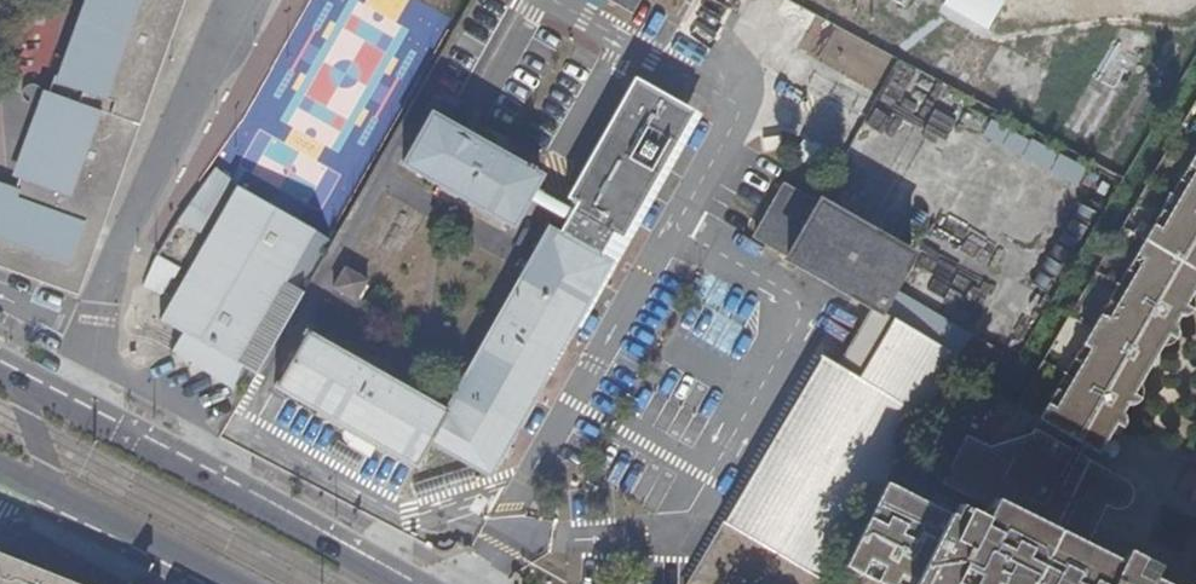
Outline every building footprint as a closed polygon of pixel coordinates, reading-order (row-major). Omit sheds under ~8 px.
[(89,241),(80,238),(84,227),(95,230),(96,228),(179,0),(93,0),(57,97),(50,94),(19,180),(24,183),(19,191),(22,193),(15,203),(0,194),(0,260),(65,283),(89,241)] [(631,0),(612,0),(626,8),(631,0)] [(938,13),(982,38),(1005,0),(946,0),(938,13)] [(572,210),(566,219),(558,233),(549,228),(498,320),(446,412),(306,333),(276,386),(318,410),(316,415),(356,439),(351,447),(366,455),(372,447),(412,469),(415,464),(416,465),(430,440),(490,474),(609,264),(601,259),(655,165),(651,161),(674,121),(679,123),(688,108),(638,79),(608,128),(567,197),(575,202),(572,210)] [(863,118),(870,101),(845,91),(838,107),(863,118)] [(1013,410),(1070,442),(1084,419),(1086,415),(1087,413),(1094,416),(1098,409),(1105,411),(1111,408),(1113,405),(1114,401),(1113,396),(1112,394),(1109,392),(1112,386),(1106,382),(1108,380),(1109,377),(1111,373),(1113,369),(1115,367),(1125,372),(1130,367),(1135,360),(1139,352),(1141,344),(1132,339),(1138,326),(1140,323),(1147,327),(1151,320),(1156,321),(1160,320),(1164,316),(1165,313),(1166,308),(1164,305),(1161,303),(1166,295),(1159,291),(1161,289),(1164,283),(1165,281),(1172,284),(1175,280),(1182,284),(1195,259),(1195,254),(1192,251),(1194,246),(1188,242),(1193,234),(1194,232),(1195,233),(1195,102),(1115,239),(1013,410)] [(601,259),(609,264),(697,113),(688,108),(679,123),(674,121),(651,161),(655,165),(601,259)] [(512,225),(528,197),(533,188),(541,174),(534,170),(536,166),(528,163),(526,167),(432,113),(403,163),(512,225)] [(1077,185),(1086,166),(988,121),(980,139),(1077,185)] [(214,171),(167,237),(153,262),(143,288),(160,296),(163,295),(166,289),(175,294),(172,300),(160,322),(163,324),(240,192),(236,190),(233,195),(225,190),(230,181),(214,171)] [(754,239),(788,259),(817,206),(784,187),(754,239)] [(528,197),(566,219),(572,210),(533,188),(528,197)] [(240,192),(163,324),(181,335),(172,353),(232,391),(245,371),(254,377),(331,244),(240,192)] [(787,261),(873,310),(874,308),(879,311),(910,256),(819,204),(817,206),(788,259),(787,261)] [(89,241),(95,230),(84,227),(80,238),(89,241)] [(91,242),(89,241),(65,283),(75,287),(91,242)] [(346,266),(334,287),(356,300),(367,279),(346,266)] [(163,295),(172,300),(175,294),(166,289),(163,295)] [(958,356),(879,311),(874,308),(873,310),(839,368),(821,358),(689,583),(823,583),(836,563),(883,483),(948,370),(958,356)] [(948,370),(982,389),(1000,357),(969,338),(958,356),(948,370)] [(954,492),(985,509),(1027,530),(1078,556),(1082,548),(1093,526),(1101,513),(1105,514),(1113,514),(1120,508),(1124,500),(1124,493),(1122,490),(1117,484),(1022,434),(1018,440),(954,459),(950,464),(948,469),(946,479),(947,483),(949,487),(954,492)] [(1180,505),(1190,508),(1195,510),(1195,475),(1180,505)] [(950,583),(1000,583),(1027,530),(985,509),(973,534),(966,531),(974,516),(934,496),(931,501),(916,493),(912,498),(883,483),(836,563),(877,583),(948,583),(950,583)] [(1078,556),(1027,530),(1000,583),(1154,583),(1143,578),(1148,566),(1116,551),(1111,562),(1082,548),(1078,556)] [(0,556),(0,583),(70,583),(0,556)]
